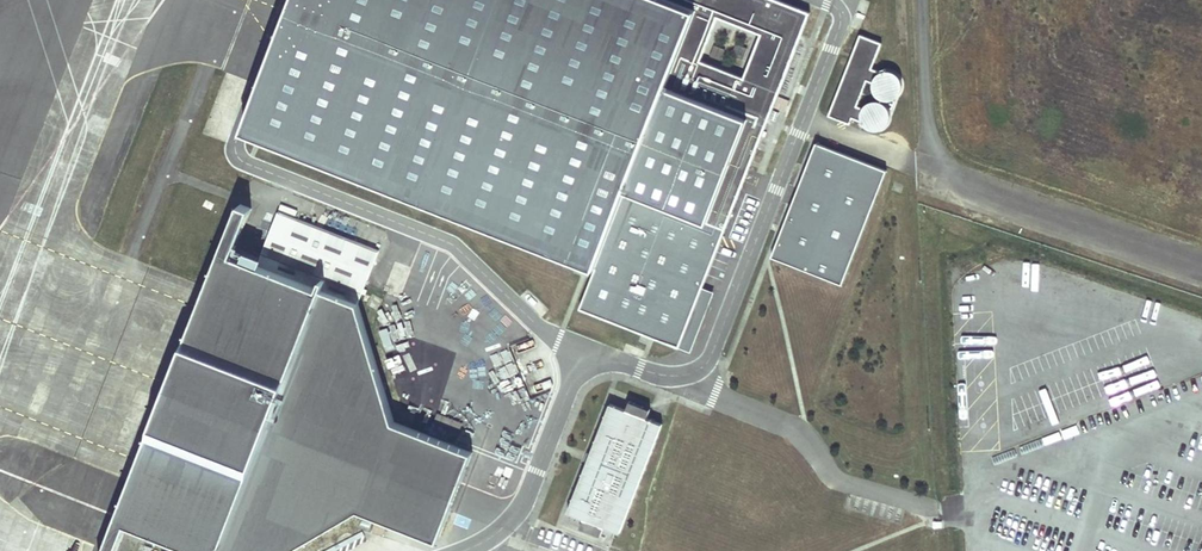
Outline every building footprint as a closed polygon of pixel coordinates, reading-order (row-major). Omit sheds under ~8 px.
[(245,129),(600,268),(704,3),(695,0),(296,0),(245,129)] [(704,3),(600,268),(583,312),(681,350),(815,9),(791,0),(695,0),(704,3)] [(882,44),(862,36),(830,116),(851,124),(853,118),(862,121),(862,115),(863,110),(858,108),(868,80),(874,83),(879,76),(883,73),(873,69),(882,44)] [(890,72),(883,73),(879,76),(874,83),(874,89),(876,95),(880,100),(886,102),(893,102),(898,100),(903,95),(905,89),(904,83),(901,77),(896,73),(890,72)] [(868,106),(863,110),(862,115),(862,121),(864,127),(868,131),(874,134),(880,134),(886,131),(890,127),(892,121),(892,115),(890,109),(885,105),(879,103),(873,103),(868,106)] [(887,169),(817,142),(773,256),(843,282),(887,169)] [(252,209),(240,204),(222,250),(234,255),(252,209)] [(276,210),(254,262),(234,255),(222,250),(117,519),(128,524),(198,550),(290,550),(360,510),(438,541),(473,452),(394,422),(358,304),(378,250),(276,210)] [(623,411),(606,404),(563,514),(619,536),(662,425),(646,419),(650,409),(627,400),(623,411)] [(117,519),(105,550),(118,550),(128,524),(117,519)]
